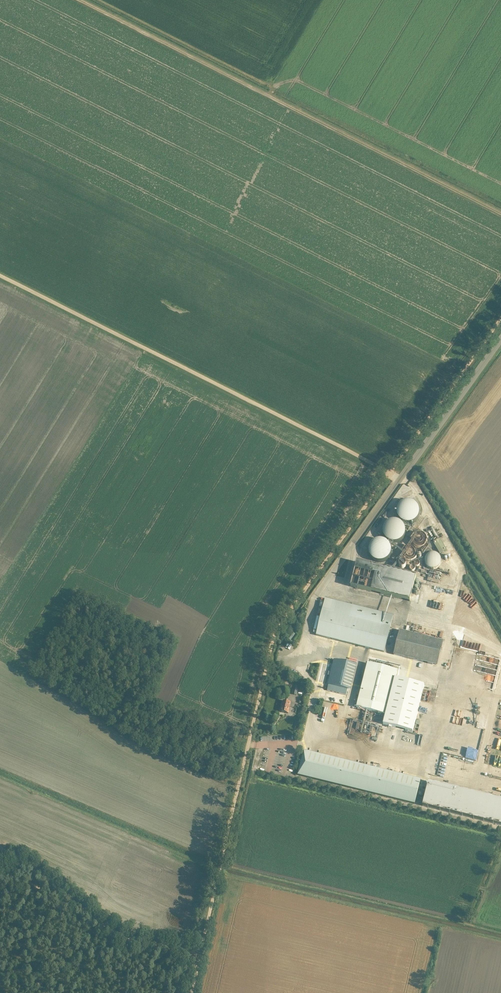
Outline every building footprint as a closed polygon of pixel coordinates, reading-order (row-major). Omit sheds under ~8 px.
[(404,522),(407,522),(410,523),(413,522),(416,520),(418,518),(420,515),(420,512),(420,509),(419,506),(417,504),(414,502),(411,500),(408,500),(404,501),(401,503),(399,506),(398,508),(398,512),(398,515),(400,517),(402,520),(404,522)] [(391,543),(394,543),(397,543),(400,542),(402,540),(404,537),(405,535),(405,531),(405,528),(403,525),(401,523),(398,522),(395,521),(392,521),(388,522),(386,524),(384,527),(383,530),(383,533),(384,536),(385,539),(388,541),(391,543)] [(413,543),(414,545),(416,546),(419,547),(421,547),(423,547),(425,545),(427,543),(427,541),(427,538),(426,536),(424,533),(422,532),(419,532),(417,533),(414,535),(413,537),(412,540),(413,543)] [(375,562),(379,562),(382,562),(385,561),(388,560),(390,557),(391,554),(392,551),(391,548),(390,545),(388,542),(385,541),(382,539),(379,539),(376,540),(373,541),(371,544),(369,547),(368,550),(369,554),(370,557),(372,560),(375,562)] [(447,550),(440,539),(434,543),(441,554),(447,550)] [(408,560),(410,561),(413,560),(415,559),(416,557),(417,555),(417,553),(417,550),(415,548),(413,546),(410,546),(407,546),(405,548),(403,550),(403,553),(403,555),(404,557),(406,559),(408,560)] [(430,569),(433,569),(436,569),(438,568),(440,566),(441,564),(441,561),(441,558),(439,556),(437,554),(434,553),(431,554),(428,555),(426,557),(425,560),(425,563),(426,565),(428,567),(430,569)] [(350,586),(410,601),(416,577),(357,562),(350,586)] [(316,635),(384,652),(393,616),(325,599),(316,635)] [(394,654),(433,664),(438,665),(444,641),(400,630),(394,654)] [(341,682),(346,663),(334,660),(327,690),(345,694),(346,689),(348,683),(341,682)] [(348,683),(346,689),(352,690),(358,666),(346,663),(341,682),(348,683)] [(356,708),(386,715),(384,724),(412,731),(424,685),(395,678),(397,671),(368,663),(356,708)] [(281,712),(283,712),(288,713),(291,702),(284,701),(281,712)] [(298,775),(414,804),(420,779),(304,750),(298,775)] [(423,806),(500,825),(500,799),(429,781),(423,806)]
